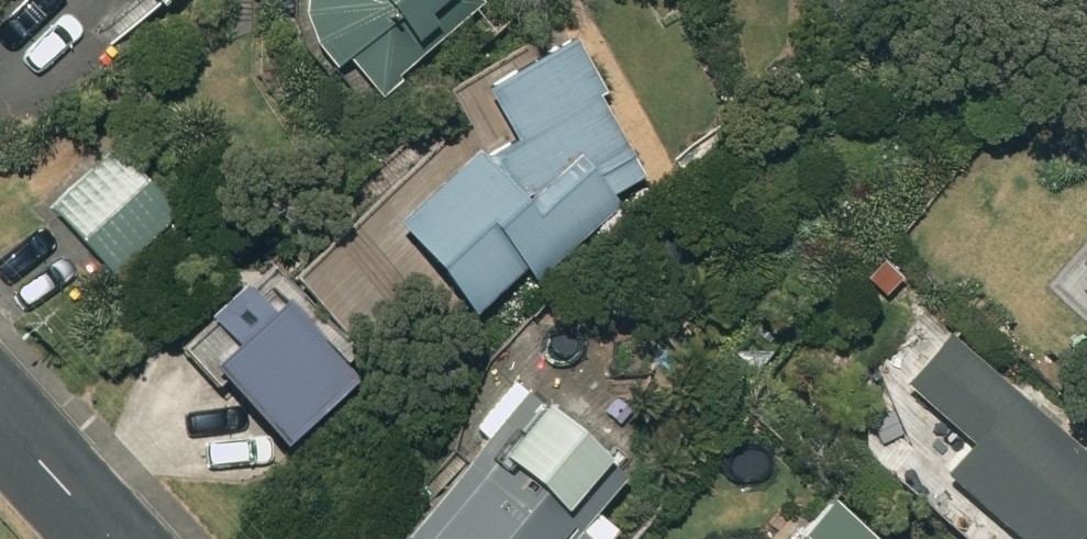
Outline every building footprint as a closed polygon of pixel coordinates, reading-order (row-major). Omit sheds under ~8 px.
[(176,10),(187,0),(166,0),(176,10)] [(468,1),(466,0),(324,0),(324,19),(333,51),(357,75),(362,70),(395,103),(462,37),(447,22),(468,1)] [(487,103),(505,136),(478,150),(487,167),(412,234),(489,319),(537,276),(546,285),(630,209),(621,198),(653,181),(610,100),(617,96),(587,42),(583,44),(564,9),(528,28),(550,69),(487,103)] [(58,210),(120,279),(186,220),(124,151),(58,210)] [(1064,322),(1086,344),(1086,298),(1064,322)] [(265,323),(177,385),(222,447),(309,385),(265,323)] [(935,342),(890,394),(956,452),(927,484),(968,520),(951,538),(1086,538),(1086,475),(935,342)] [(507,452),(432,538),(621,538),(624,535),(604,518),(634,483),(521,387),(483,431),(507,452)] [(845,508),(816,538),(879,538),(845,508)]
